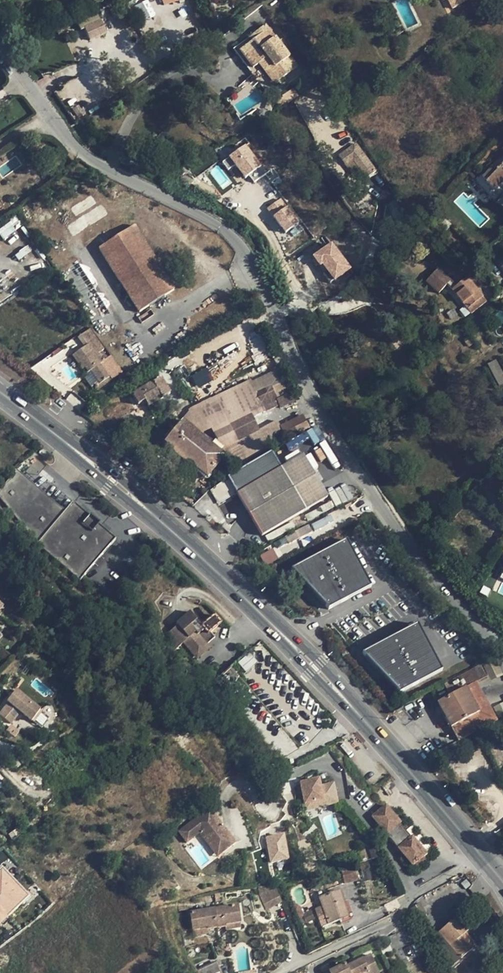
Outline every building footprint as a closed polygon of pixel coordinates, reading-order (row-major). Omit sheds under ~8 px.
[(132,6),(140,22),(154,16),(147,0),(145,0),(132,6)] [(452,9),(471,0),(448,0),(452,9)] [(102,18),(84,25),(90,39),(108,31),(102,18)] [(266,24),(236,47),(239,51),(269,28),(266,24)] [(269,28),(239,51),(252,69),(258,64),(273,84),(298,66),(269,28)] [(239,51),(236,47),(233,49),(249,71),(252,69),(239,51)] [(273,84),(258,64),(252,69),(249,71),(265,91),(273,84)] [(294,88),(282,96),(288,104),(299,97),(294,88)] [(230,97),(225,100),(231,108),(234,106),(235,105),(230,97)] [(78,105),(72,109),(78,118),(81,116),(85,113),(82,109),(81,110),(78,105)] [(356,143),(338,157),(345,166),(346,166),(353,160),(359,169),(366,178),(376,171),(356,143)] [(267,173),(247,146),(225,163),(230,170),(237,165),(247,178),(251,175),(256,181),(267,173)] [(353,160),(346,166),(352,174),(359,169),(353,160)] [(483,177),(487,181),(486,182),(495,190),(502,181),(502,164),(497,170),(494,174),(489,170),(483,177)] [(301,223),(283,198),(270,208),(288,232),(301,223)] [(3,239),(21,226),(15,217),(0,228),(0,236),(3,239)] [(412,228),(409,224),(402,228),(405,233),(412,228)] [(135,227),(99,249),(139,312),(175,290),(135,227)] [(317,264),(327,282),(350,269),(334,240),(312,253),(318,264),(317,264)] [(494,258),(502,271),(502,254),(501,251),(494,256),(494,258)] [(438,269),(426,282),(439,293),(447,285),(451,280),(438,269)] [(457,286),(452,290),(466,306),(471,313),(486,301),(468,278),(457,286)] [(451,280),(447,285),(452,290),(457,286),(451,280)] [(466,306),(460,311),(465,317),(471,313),(466,306)] [(91,330),(79,339),(85,347),(87,345),(93,353),(103,346),(91,330)] [(475,343),(470,337),(465,341),(469,347),(475,343)] [(85,347),(73,356),(83,370),(85,368),(88,373),(91,371),(98,382),(93,385),(97,390),(104,385),(102,382),(108,378),(110,381),(122,373),(110,356),(100,363),(93,353),(87,345),(85,347)] [(30,370),(80,412),(88,404),(52,374),(52,373),(51,372),(51,370),(52,370),(52,369),(53,368),(55,366),(69,355),(63,346),(30,370)] [(496,362),(489,366),(496,379),(502,376),(502,375),(496,362)] [(207,369),(192,374),(196,387),(212,382),(207,369)] [(98,382),(91,371),(88,373),(86,375),(84,376),(91,387),(93,385),(98,382)] [(194,410),(183,423),(193,432),(208,413),(230,453),(241,447),(247,460),(310,430),(302,415),(281,426),(277,419),(259,429),(251,414),(273,403),(267,391),(271,388),(280,409),(296,402),(292,393),(295,391),(287,374),(282,377),(278,371),(194,410)] [(161,378),(132,395),(138,405),(145,401),(148,407),(170,393),(161,378)] [(181,422),(165,442),(178,453),(177,454),(177,456),(178,457),(179,458),(180,459),(182,458),(183,458),(207,477),(223,457),(193,432),(183,423),(181,422)] [(305,511),(281,469),(237,495),(262,536),(305,511)] [(16,471),(0,489),(0,493),(39,544),(64,512),(16,471)] [(223,481),(210,489),(218,503),(231,495),(223,481)] [(115,538),(72,502),(64,512),(39,544),(83,578),(115,538)] [(308,525),(285,537),(289,544),(312,533),(308,525)] [(329,609),(372,587),(347,540),(291,569),(329,609)] [(265,564),(278,559),(274,548),(261,553),(265,564)] [(177,625),(165,636),(176,649),(184,642),(194,655),(206,644),(202,639),(210,632),(221,623),(214,615),(202,626),(197,620),(190,612),(176,624),(177,625)] [(400,693),(443,670),(418,624),(363,653),(400,693)] [(210,632),(202,639),(206,644),(215,637),(210,632)] [(206,644),(194,655),(197,659),(210,648),(206,644)] [(250,654),(239,663),(246,671),(256,662),(250,654)] [(483,665),(486,675),(492,673),(489,663),(483,665)] [(450,696),(438,703),(458,741),(497,720),(476,682),(486,677),(480,665),(444,684),(450,696)] [(40,711),(16,691),(7,701),(9,703),(0,714),(0,715),(10,723),(20,712),(32,721),(40,711)] [(319,780),(300,784),(305,805),(323,801),(322,798),(336,795),(334,784),(320,787),(319,780)] [(398,825),(400,823),(386,806),(372,817),(387,835),(398,825)] [(235,844),(210,809),(179,832),(187,843),(204,830),(222,854),(235,844)] [(387,835),(398,848),(410,839),(398,825),(387,835)] [(222,854),(204,830),(200,834),(217,857),(222,854)] [(269,862),(289,859),(285,832),(265,835),(269,862)] [(426,854),(412,837),(410,839),(398,848),(413,866),(426,854)] [(357,881),(354,867),(341,870),(345,884),(357,881)] [(28,898),(2,871),(0,873),(0,925),(28,898)] [(259,893),(261,897),(276,890),(274,886),(259,887),(259,893)] [(281,903),(276,890),(261,897),(266,910),(281,903)] [(349,918),(340,892),(319,898),(322,907),(326,918),(319,920),(322,926),(349,918)] [(303,915),(299,905),(296,903),(296,902),(295,900),(290,902),(290,903),(291,904),(291,905),(292,906),(292,907),(294,911),(294,913),(297,919),(299,918),(304,916),(303,915)] [(426,913),(420,903),(411,908),(417,919),(426,913)] [(237,906),(191,913),(193,930),(208,928),(208,929),(225,927),(225,925),(240,923),(237,906)] [(326,918),(322,907),(316,910),(319,920),(326,918)] [(313,919),(310,912),(303,915),(304,916),(306,922),(313,919)] [(463,935),(465,933),(469,929),(458,915),(439,932),(461,958),(474,948),(463,935)] [(208,928),(193,930),(194,936),(209,934),(208,929),(208,928)] [(439,932),(430,939),(440,951),(452,966),(461,958),(439,932)] [(476,946),(465,933),(463,935),(474,948),(476,946)] [(226,947),(225,940),(220,940),(221,947),(221,948),(221,949),(223,950),(223,949),(226,951),(227,951),(228,951),(229,950),(229,949),(229,947),(226,947)] [(423,954),(417,943),(403,950),(409,961),(423,954)] [(452,966),(440,951),(437,954),(448,969),(452,966)] [(346,967),(349,972),(366,972),(376,968),(370,956),(346,967)] [(198,970),(199,972),(221,972),(216,962),(198,970)] [(346,967),(345,965),(331,972),(328,972),(349,972),(346,967)]
